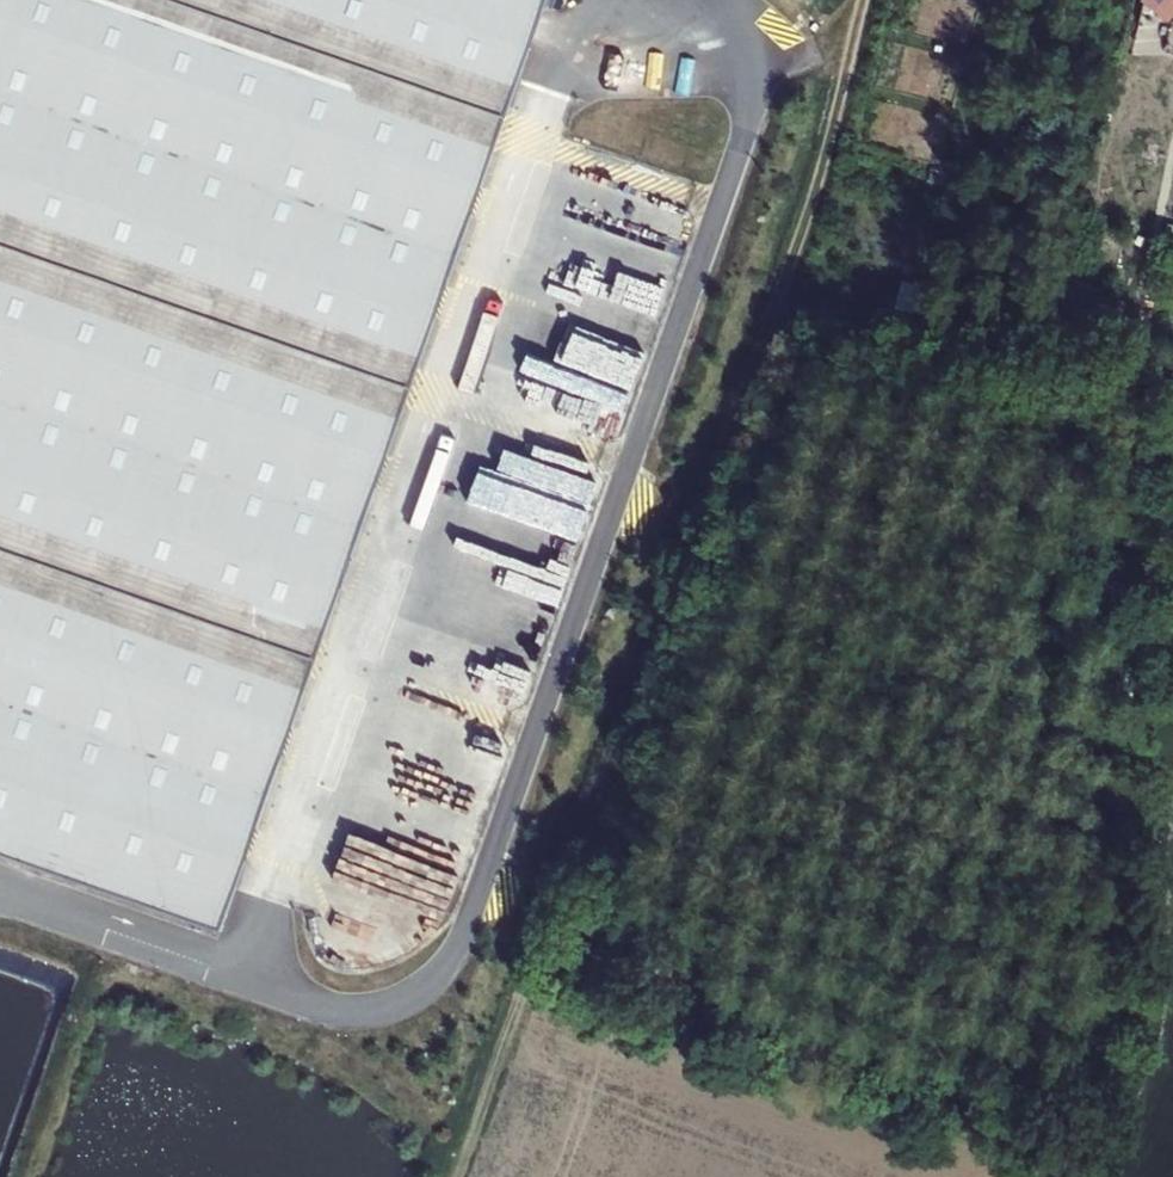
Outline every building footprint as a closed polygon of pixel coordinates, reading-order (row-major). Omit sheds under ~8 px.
[(187,932),(528,0),(0,0),(0,867),(187,932)]
